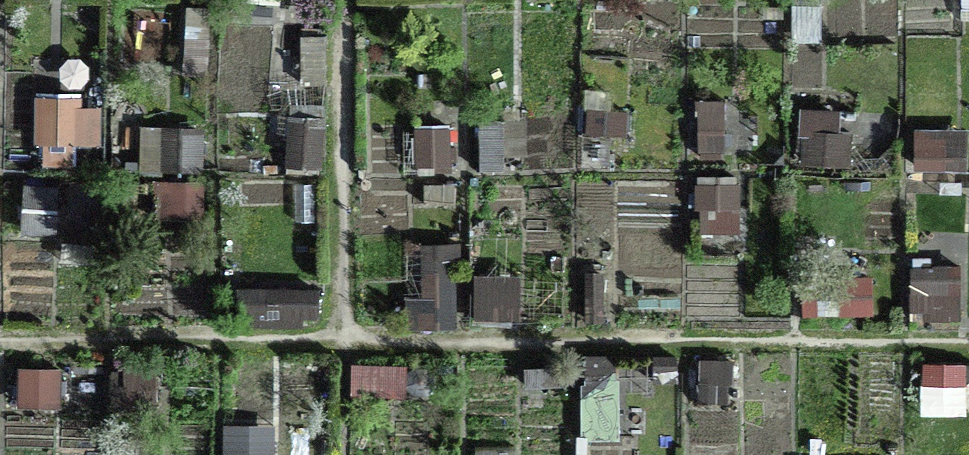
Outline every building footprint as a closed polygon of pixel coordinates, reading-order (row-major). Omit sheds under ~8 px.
[(80,92),(33,92),(33,140),(42,140),(42,160),(80,160),(80,146),(100,146),(100,103),(80,103),(80,92)] [(692,159),(725,158),(724,97),(691,98),(692,159)] [(282,170),(320,172),(324,100),(286,98),(282,170)] [(847,105),(799,105),(798,163),(846,164),(847,105)] [(527,167),(527,116),(480,116),(480,166),(527,167)] [(135,168),(205,169),(205,123),(136,122),(135,168)] [(403,171),(455,171),(455,122),(403,122),(403,171)] [(914,127),(914,168),(968,169),(968,127),(914,127)] [(738,251),(736,172),(693,173),(694,251),(738,251)] [(159,219),(206,217),(204,178),(157,180),(159,219)] [(18,230),(56,232),(59,183),(21,181),(18,230)] [(458,243),(417,243),(416,322),(457,322),(458,243)] [(911,323),(961,322),(961,262),(911,262),(911,323)] [(520,269),(473,269),(473,324),(521,324),(520,269)] [(610,269),(577,269),(578,325),(611,324),(610,269)] [(873,314),(875,275),(806,273),(805,312),(873,314)] [(320,329),(320,284),(238,284),(238,329),(320,329)] [(581,438),(620,438),(620,350),(580,351),(581,438)] [(679,381),(678,353),(653,354),(654,382),(679,381)] [(729,402),(731,357),(696,355),(694,401),(729,402)] [(351,395),(406,395),(407,360),(351,359),(351,395)] [(156,417),(157,361),(110,360),(109,415),(156,417)] [(922,412),(953,411),(952,396),(968,396),(968,363),(920,364),(922,412)] [(15,406),(60,406),(60,364),(15,364),(15,406)] [(81,393),(99,395),(100,385),(82,383),(81,393)]
